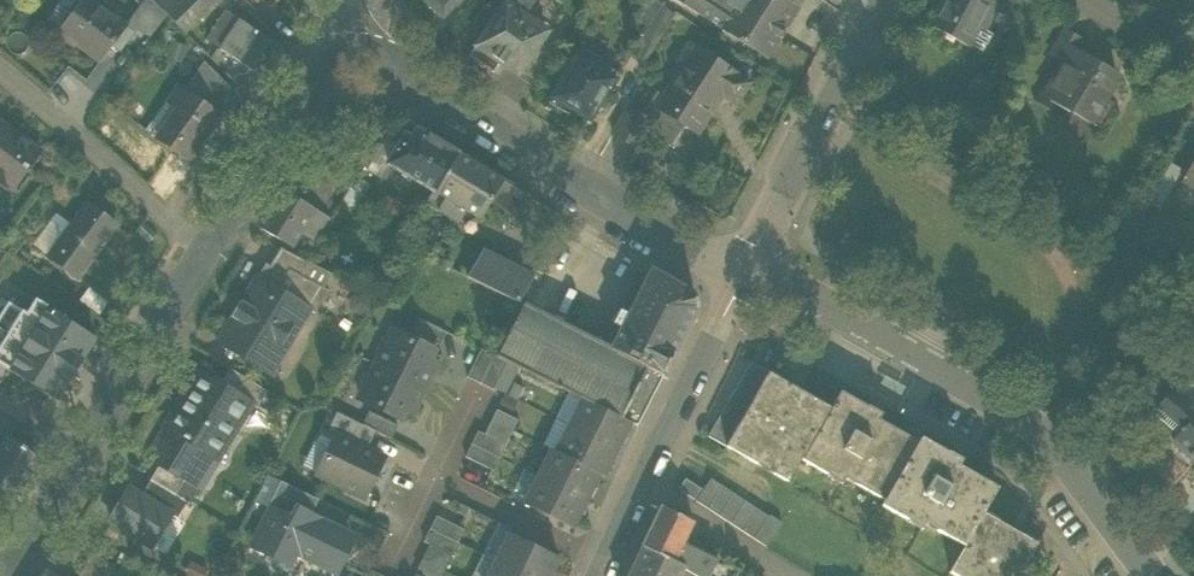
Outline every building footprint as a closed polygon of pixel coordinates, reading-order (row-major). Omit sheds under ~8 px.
[(58,31),(82,0),(62,0),(46,22),(58,31)] [(100,61),(114,43),(121,48),(134,31),(92,0),(82,0),(58,31),(57,33),(75,47),(77,44),(100,61)] [(136,23),(151,34),(166,14),(154,1),(153,0),(136,23)] [(185,32),(217,0),(155,0),(154,1),(166,14),(185,32)] [(440,17),(441,16),(442,17),(457,0),(424,0),(427,3),(427,4),(427,10),(434,17),(440,17)] [(517,76),(546,34),(542,31),(545,26),(526,12),(534,0),(508,0),(475,47),(499,64),(517,76)] [(526,12),(545,26),(560,4),(554,0),(534,0),(526,12)] [(765,57),(796,10),(780,0),(741,0),(735,10),(720,0),(686,0),(684,4),(765,57)] [(966,47),(969,43),(991,2),(989,0),(948,0),(932,28),(966,47)] [(1021,0),(1005,0),(1001,8),(1028,23),(1036,8),(1021,0)] [(991,2),(969,43),(983,51),(992,34),(988,31),(1001,8),(991,2)] [(633,53),(645,60),(674,12),(662,5),(633,53)] [(207,40),(221,49),(240,21),(226,12),(207,40)] [(240,20),(240,21),(221,49),(221,50),(263,78),(282,48),(240,20)] [(1050,57),(1063,64),(1071,50),(1073,51),(1079,40),(1065,31),(1050,57)] [(494,72),(499,64),(475,47),(469,55),(494,72)] [(673,83),(661,100),(678,111),(674,118),(678,120),(699,134),(723,96),(736,104),(749,84),(694,47),(681,67),(684,69),(674,84),(673,83)] [(571,112),(589,122),(598,108),(600,109),(613,87),(611,86),(618,75),(600,65),(602,61),(580,49),(551,99),(553,100),(550,105),(568,117),(571,112)] [(250,97),(263,78),(221,50),(212,60),(238,86),(250,97)] [(1044,97),(1078,116),(1088,99),(1100,106),(1117,76),(1073,51),(1071,50),(1063,64),(1044,97)] [(207,63),(186,92),(213,110),(229,87),(207,63)] [(221,116),(213,110),(186,92),(179,86),(168,103),(177,110),(157,140),(189,162),(221,116)] [(222,109),(236,118),(250,97),(238,86),(222,109)] [(670,133),(678,120),(674,118),(657,107),(661,100),(655,96),(644,117),(654,122),(670,133)] [(1088,99),(1078,116),(1090,123),(1100,106),(1088,99)] [(657,107),(674,118),(678,111),(661,100),(657,107)] [(147,133),(157,140),(177,110),(168,103),(147,133)] [(613,134),(639,148),(654,122),(644,117),(628,108),(613,134)] [(4,136),(9,129),(0,122),(0,133),(4,136)] [(12,190),(26,171),(27,171),(41,152),(9,129),(4,136),(0,133),(0,181),(12,190)] [(426,205),(428,207),(459,155),(417,130),(412,139),(405,135),(387,165),(433,192),(426,205)] [(479,219),(489,202),(502,181),(459,155),(428,207),(429,207),(438,212),(456,222),(463,210),(479,219)] [(1193,187),(1193,159),(1182,180),(1193,187)] [(1150,195),(1163,203),(1183,169),(1170,161),(1150,195)] [(532,199),(502,181),(489,202),(519,220),(532,199)] [(336,211),(359,226),(373,202),(350,188),(336,211)] [(259,227),(293,247),(302,232),(317,240),(330,219),(282,190),(259,227)] [(115,225),(87,205),(72,225),(49,256),(77,277),(115,225)] [(32,244),(49,256),(72,225),(61,217),(53,229),(46,224),(32,244)] [(289,271),(302,278),(302,277),(309,263),(281,248),(270,266),(269,267),(285,277),(289,271)] [(533,279),(482,253),(467,278),(518,304),(533,279)] [(309,310),(315,313),(329,290),(302,277),(302,278),(289,271),(285,277),(269,267),(270,266),(266,264),(258,276),(310,308),(309,310)] [(662,375),(663,373),(674,353),(673,353),(697,307),(693,293),(692,293),(652,269),(631,309),(624,305),(614,325),(621,329),(611,348),(611,349),(662,375)] [(242,350),(264,364),(274,349),(282,354),(285,350),(286,350),(299,329),(299,328),(298,328),(309,310),(310,308),(258,276),(243,302),(241,300),(231,317),(233,318),(217,344),(238,357),(242,350)] [(85,305),(99,315),(109,302),(89,287),(79,300),(85,305)] [(0,346),(0,365),(56,399),(70,377),(71,378),(82,361),(81,360),(95,338),(64,318),(65,316),(36,298),(26,313),(22,311),(0,346)] [(22,311),(8,302),(0,315),(0,346),(22,311)] [(636,426),(637,426),(663,376),(662,375),(611,349),(611,348),(524,304),(497,357),(507,362),(582,399),(630,423),(636,426)] [(412,332),(440,346),(447,332),(419,318),(412,332)] [(381,357),(376,365),(420,386),(427,371),(431,374),(437,363),(429,360),(434,350),(394,330),(389,339),(383,341),(378,350),(381,357)] [(242,350),(238,357),(269,376),(282,354),(274,349),(264,364),(242,350)] [(467,377),(480,384),(494,356),(481,349),(467,377)] [(497,357),(494,356),(480,384),(493,390),(507,362),(497,357)] [(868,407),(841,392),(831,408),(751,362),(708,436),(788,482),(802,459),(828,475),(828,476),(842,484),(845,478),(884,500),(917,443),(879,420),(883,413),(869,405),(868,407)] [(1166,379),(1193,404),(1193,391),(1190,388),(1193,384),(1193,377),(1180,364),(1166,379)] [(413,401),(420,386),(376,365),(372,373),(366,375),(361,385),(364,391),(359,399),(400,419),(405,410),(412,413),(417,403),(413,401)] [(245,401),(257,408),(267,391),(230,369),(220,384),(246,399),(245,401)] [(188,400),(171,428),(170,430),(218,459),(238,427),(231,423),(245,401),(246,399),(220,384),(199,371),(199,372),(195,370),(185,387),(188,389),(188,390),(189,390),(184,398),(188,400)] [(1166,379),(1148,399),(1159,409),(1154,415),(1178,437),(1173,442),(1193,461),(1193,404),(1166,379)] [(582,399),(568,426),(617,450),(630,423),(582,399)] [(367,450),(376,431),(363,425),(337,412),(327,432),(336,436),(336,435),(367,450)] [(369,412),(363,425),(376,431),(391,439),(398,426),(369,412)] [(198,490),(218,459),(170,430),(171,428),(167,426),(147,459),(159,466),(184,482),(197,490),(198,490)] [(604,476),(617,450),(568,426),(555,452),(600,474),(604,476)] [(478,431),(472,444),(500,458),(506,445),(478,431)] [(317,474),(365,497),(376,475),(381,474),(384,468),(382,463),(384,458),(367,450),(336,435),(336,436),(317,474)] [(949,454),(920,437),(917,443),(884,500),(881,505),(908,520),(907,521),(922,530),(926,524),(965,546),(984,513),(997,490),(958,467),(963,459),(950,452),(949,454)] [(6,439),(0,449),(0,498),(12,505),(40,458),(6,439)] [(493,471),(500,458),(472,444),(465,457),(493,471)] [(586,501),(600,474),(555,452),(551,450),(538,477),(586,501)] [(151,479),(176,495),(184,482),(159,466),(151,479)] [(573,528),(586,501),(538,477),(524,504),(573,528)] [(701,489),(686,478),(679,489),(694,499),(701,489)] [(769,516),(711,478),(696,501),(754,538),(769,516)] [(151,479),(141,496),(172,515),(178,519),(188,502),(176,495),(151,479)] [(273,509),(294,520),(298,511),(310,517),(318,500),(281,481),(268,508),(272,510),(273,509)] [(197,490),(184,482),(176,495),(188,502),(189,503),(197,490)] [(153,546),(172,515),(141,496),(128,489),(109,519),(153,546)] [(643,547),(674,562),(682,545),(693,522),(662,507),(643,547)] [(254,547),(268,554),(289,565),(294,555),(297,556),(298,556),(300,552),(334,569),(350,537),(331,528),(333,523),(322,518),(320,522),(310,517),(298,511),(294,520),(273,509),(272,510),(254,547)] [(984,513),(965,546),(950,571),(959,575),(1018,575),(1036,544),(984,513)] [(769,516),(754,538),(766,546),(782,522),(770,514),(769,516)] [(437,516),(430,529),(458,543),(465,530),(437,516)] [(498,523),(483,555),(496,562),(510,534),(511,529),(498,523)] [(461,544),(458,543),(430,529),(424,542),(454,557),(461,544)] [(496,562),(524,575),(549,575),(558,558),(510,534),(496,562)] [(682,545),(674,562),(684,566),(684,567),(699,575),(709,575),(716,563),(682,545)] [(684,567),(684,566),(674,562),(643,547),(628,575),(680,575),(684,567)] [(114,566),(93,553),(79,575),(108,575),(114,566)] [(289,572),(297,556),(294,555),(289,565),(268,554),(265,560),(270,562),(270,567),(272,571),(276,573),(280,572),(283,569),(289,572)] [(472,575),(489,575),(496,562),(483,555),(472,575)] [(496,562),(489,575),(524,575),(496,562)] [(684,567),(680,575),(699,575),(684,567)]
